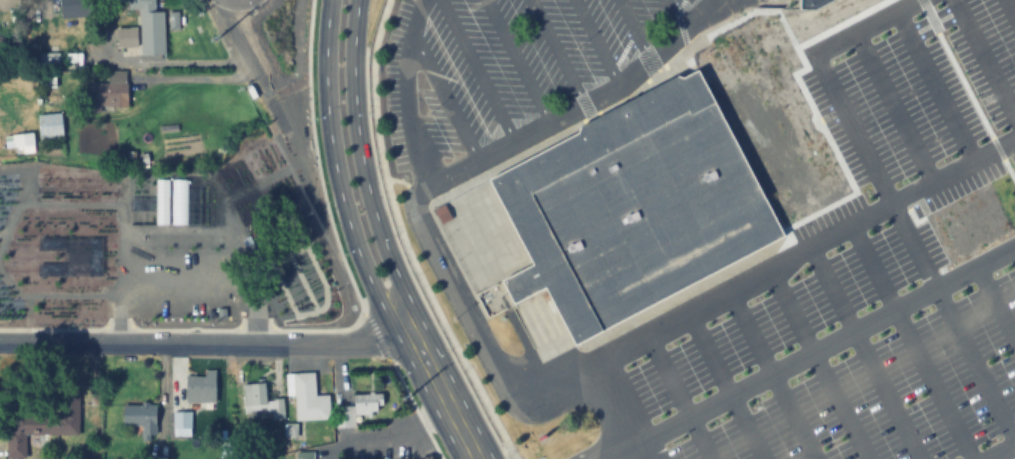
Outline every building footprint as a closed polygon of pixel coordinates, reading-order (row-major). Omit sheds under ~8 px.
[(61,19),(93,16),(91,0),(60,0),(61,19)] [(128,9),(128,0),(154,0),(155,13),(164,13),(165,57),(140,57),(140,9),(128,9)] [(137,28),(116,28),(117,49),(138,48),(137,28)] [(58,87),(56,54),(39,55),(41,88),(58,87)] [(68,68),(81,68),(81,55),(68,55),(68,68)] [(784,233),(576,342),(545,286),(515,303),(501,279),(532,263),(487,180),(697,69),(784,233)] [(126,85),(126,106),(100,106),(100,114),(86,114),(86,90),(91,90),(91,85),(126,85)] [(38,115),(39,136),(63,135),(62,114),(38,115)] [(329,395),(330,418),(296,419),(294,373),(314,372),(314,396),(329,395)] [(186,376),(220,376),(220,403),(186,402),(186,376)] [(266,381),(267,403),(243,405),(241,383),(266,381)] [(79,434),(60,434),(60,412),(60,384),(79,384),(79,434)] [(354,394),(382,393),(383,404),(377,404),(377,413),(355,414),(354,394)] [(122,405),(158,405),(158,435),(140,435),(140,425),(122,425),(122,405)] [(60,412),(60,434),(25,434),(25,458),(6,458),(6,412),(60,412)] [(173,412),(173,428),(191,428),(191,412),(173,412)]
